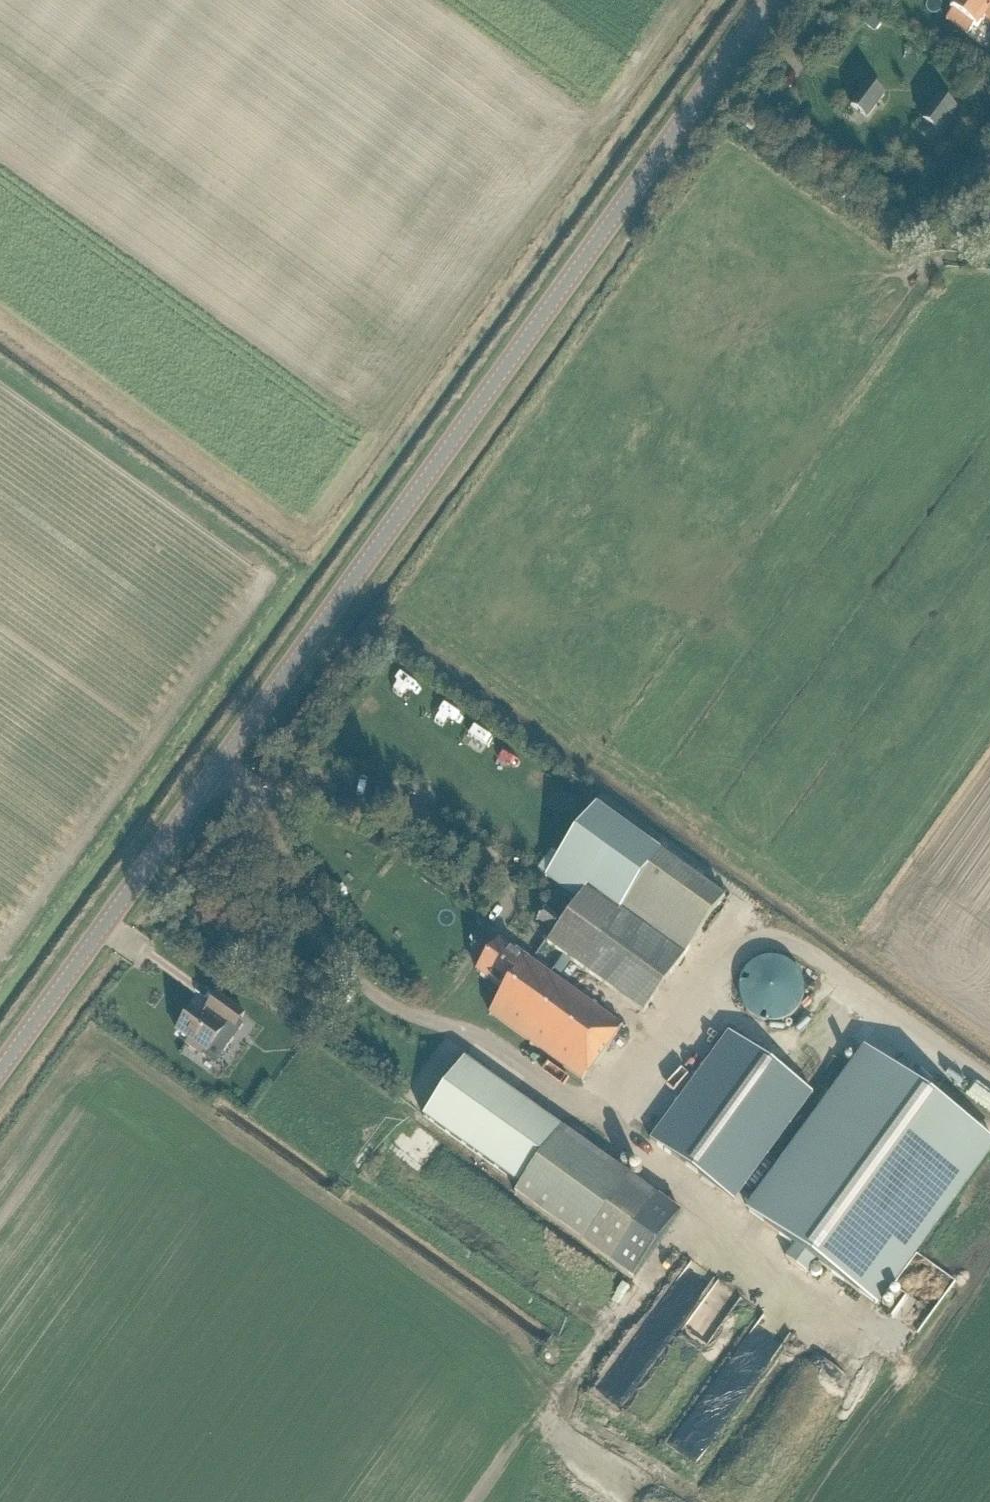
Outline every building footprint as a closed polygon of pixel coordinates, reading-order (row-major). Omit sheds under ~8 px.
[(948,23),(969,38),(976,28),(979,30),(987,20),(989,22),(989,0),(960,0),(952,11),(955,13),(948,23)] [(876,14),(866,26),(875,33),(885,22),(876,14)] [(868,84),(851,108),(868,120),(886,96),(868,84)] [(940,96),(922,121),(940,135),(958,109),(940,96)] [(571,962),(644,1015),(726,899),(660,852),(596,807),(547,877),(579,900),(547,944),(565,957),(571,962)] [(483,868),(473,875),(482,889),(492,882),(483,868)] [(545,908),(536,921),(552,933),(561,920),(545,908)] [(479,975),(506,994),(529,962),(525,960),(523,962),(500,945),(479,975)] [(565,957),(555,970),(562,975),(571,962),(565,957)] [(739,987),(739,993),(740,998),(742,1003),(744,1008),(748,1013),(752,1017),(756,1020),(762,1022),(767,1023),(773,1023),(778,1023),(783,1021),(788,1019),(793,1016),(797,1012),(800,1007),(802,1002),(804,997),(805,991),(804,986),(803,980),(801,975),(798,970),(794,966),(789,963),(784,960),(779,959),(774,958),(768,958),(763,959),(757,961),(753,964),(748,967),(745,972),(742,976),(740,982),(739,987)] [(529,962),(506,994),(490,1016),(584,1084),(623,1030),(529,962)] [(349,1007),(356,996),(349,991),(342,1001),(349,1007)] [(193,1007),(176,1031),(189,1040),(186,1044),(206,1059),(227,1030),(225,1028),(226,1026),(234,1031),(246,1015),(217,995),(203,1014),(193,1007)] [(730,1034),(651,1141),(734,1202),(812,1095),(813,1094),(730,1034)] [(749,1213),(796,1247),(787,1260),(806,1274),(816,1261),(876,1305),(989,1148),(989,1140),(867,1050),(749,1213)] [(466,1060),(424,1118),(522,1188),(516,1195),(635,1281),(682,1215),(466,1060)] [(591,1255),(420,1126),(396,1158),(567,1287),(591,1255)] [(718,1280),(695,1263),(599,1392),(622,1409),(718,1280)] [(745,1299),(719,1281),(626,1410),(651,1428),(745,1299)] [(795,1336),(767,1316),(674,1448),(702,1468),(795,1336)]
